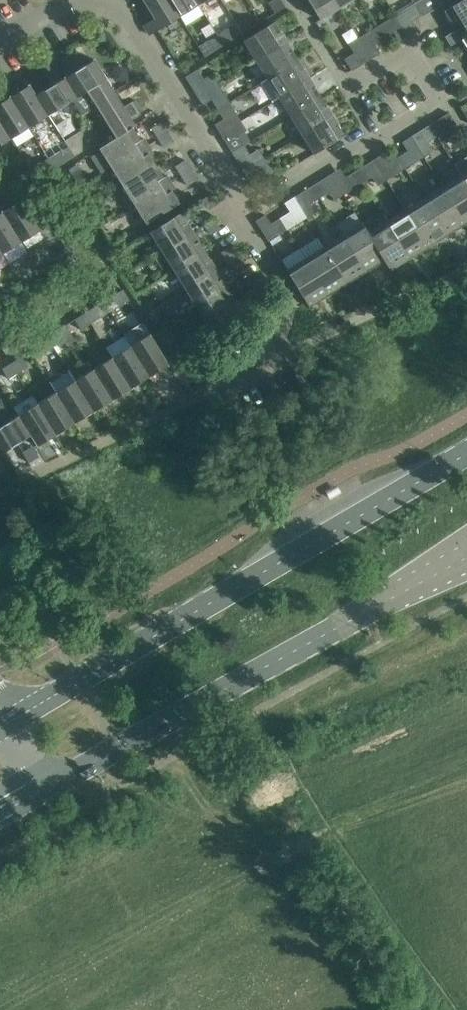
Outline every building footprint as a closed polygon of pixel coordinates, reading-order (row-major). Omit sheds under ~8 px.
[(143,24),(150,35),(179,16),(169,0),(143,0),(154,18),(143,24)] [(195,0),(169,0),(179,16),(198,4),(195,0)] [(269,2),(275,12),(285,6),(281,0),(273,0),(269,2)] [(335,0),(308,0),(320,19),(339,7),(335,0)] [(444,10),(456,29),(466,22),(466,0),(460,0),(444,10)] [(413,20),(422,14),(414,3),(396,15),(408,35),(418,29),(413,20)] [(242,33),(252,27),(246,17),(236,23),(242,33)] [(244,40),(256,59),(287,40),(275,20),(244,40)] [(384,37),(394,31),(387,20),(377,26),(384,37)] [(445,36),(450,45),(461,38),(466,47),(466,22),(456,29),(445,36)] [(379,53),(374,44),(384,37),(377,26),(358,38),(370,59),(379,53)] [(224,44),(233,38),(227,28),(218,34),(224,44)] [(204,56),(214,50),(208,40),(198,46),(204,56)] [(287,40),(256,59),(268,78),(299,59),(287,40)] [(352,70),(362,63),(355,52),(345,58),(352,70)] [(53,56),(43,62),(49,72),(59,66),(53,56)] [(65,77),(77,96),(87,89),(94,101),(113,89),(95,59),(65,77)] [(268,78),(260,82),(260,83),(271,101),(279,96),(310,77),(299,59),(268,78)] [(197,69),(185,76),(197,96),(209,89),(218,83),(212,73),(203,79),(197,69)] [(47,115),(77,96),(65,77),(36,95),(47,115)] [(279,96),(291,115),(322,96),(310,77),(279,96)] [(209,89),(197,96),(203,104),(203,105),(212,99),(218,109),(229,101),(223,91),(218,83),(209,89)] [(36,95),(29,84),(10,96),(29,126),(47,115),(36,95)] [(124,106),(113,89),(94,101),(116,137),(133,127),(136,126),(130,116),(141,110),(135,99),(124,106)] [(11,138),(29,126),(10,96),(0,103),(0,121),(11,138)] [(291,115),(302,134),(333,115),(322,96),(291,115)] [(218,109),(224,118),(224,119),(236,112),(229,101),(218,109)] [(449,112),(440,118),(447,129),(453,138),(462,132),(449,112)] [(302,134),(314,153),(345,134),(333,115),(302,134)] [(440,118),(430,124),(437,136),(442,145),(453,138),(447,129),(440,118)] [(11,138),(0,121),(0,145),(11,138)] [(168,131),(161,121),(151,127),(158,137),(168,131)] [(430,124),(419,131),(427,142),(437,136),(430,124)] [(101,149),(90,156),(101,173),(111,166),(147,144),(143,137),(140,139),(133,127),(116,137),(99,147),(101,149)] [(74,155),(83,150),(82,130),(65,140),(74,155)] [(174,141),(168,131),(158,137),(164,147),(174,141)] [(226,141),(232,152),(244,144),(237,134),(226,141)] [(147,144),(111,166),(123,185),(156,165),(149,153),(152,151),(147,144)] [(244,144),(232,152),(243,170),(255,163),(264,157),(258,148),(250,154),(244,144)] [(398,156),(405,168),(415,162),(408,150),(398,156)] [(49,158),(55,167),(64,162),(58,152),(49,158)] [(398,156),(388,163),(395,174),(405,168),(398,156)] [(255,163),(243,170),(250,181),(259,175),(264,184),(276,177),(269,166),(264,157),(255,163)] [(55,167),(49,158),(38,164),(45,174),(55,167)] [(191,169),(185,159),(175,165),(181,175),(191,169)] [(355,171),(362,182),(373,176),(366,164),(355,171)] [(78,165),(69,171),(79,186),(87,181),(78,165)] [(156,165),(123,185),(134,204),(171,181),(167,175),(164,177),(156,165)] [(36,179),(30,169),(20,176),(26,185),(36,179)] [(197,179),(191,169),(181,175),(187,185),(197,179)] [(355,171),(345,177),(352,189),(362,182),(355,171)] [(465,223),(466,222),(466,184),(461,175),(443,186),(465,223)] [(312,185),(320,196),(330,190),(323,178),(312,185)] [(171,181),(134,204),(146,223),(180,202),(172,190),(175,188),(171,181)] [(312,185),(302,191),(309,203),(320,196),(312,185)] [(424,198),(447,235),(465,223),(443,186),(424,198)] [(213,192),(203,198),(209,208),(219,202),(213,192)] [(405,209),(428,246),(447,235),(424,198),(405,209)] [(34,219),(22,199),(2,211),(21,241),(51,223),(45,213),(34,219)] [(387,221),(410,258),(428,246),(405,209),(387,221)] [(2,211),(0,213),(0,249),(3,253),(21,241),(2,211)] [(291,211),(281,217),(288,228),(298,222),(291,211)] [(390,270),(391,269),(410,258),(387,221),(380,211),(361,223),(368,233),(384,260),(390,270)] [(162,250),(193,231),(181,212),(150,231),(162,250)] [(268,241),(288,228),(281,217),(271,223),(265,214),(256,220),(268,241)] [(204,224),(205,224),(210,234),(220,227),(214,217),(204,224)] [(368,233),(361,223),(343,234),(366,271),(384,260),(368,233)] [(204,250),(193,231),(162,250),(174,269),(204,250)] [(324,246),(347,282),(366,271),(343,234),(324,246)] [(238,255),(231,245),(222,251),(228,261),(238,255)] [(306,257),(328,294),(347,282),(324,246),(306,257)] [(186,288),(216,269),(204,250),(174,269),(186,288)] [(238,255),(228,261),(234,271),(243,265),(238,255)] [(306,257),(286,269),(309,306),(328,294),(306,257)] [(227,287),(216,269),(186,288),(197,306),(227,287)] [(265,277),(255,283),(261,293),(271,287),(265,277)] [(209,325),(239,306),(227,287),(197,306),(209,325)] [(123,289),(113,295),(119,305),(129,299),(123,289)] [(85,313),(91,323),(101,317),(95,307),(85,313)] [(81,329),(91,323),(85,313),(75,319),(81,329)] [(66,325),(47,336),(53,346),(72,335),(66,325)] [(150,333),(131,345),(150,376),(169,364),(150,333)] [(44,352),(53,346),(47,336),(37,342),(44,352)] [(131,387),(150,376),(131,345),(112,357),(131,387)] [(12,362),(18,372),(28,366),(22,356),(12,362)] [(112,399),(131,387),(112,357),(93,369),(112,399)] [(12,362),(2,368),(8,378),(18,372),(12,362)] [(93,369),(74,380),(93,411),(112,399),(93,369)] [(69,371),(50,383),(55,392),(74,423),(93,411),(74,380),(69,371)] [(56,434),(74,423),(55,392),(36,404),(56,434)] [(31,395),(12,407),(18,415),(30,435),(37,446),(56,434),(36,404),(31,395)] [(30,435),(18,415),(0,426),(0,451),(1,453),(30,435)] [(33,447),(23,453),(29,463),(39,457),(33,447)]
